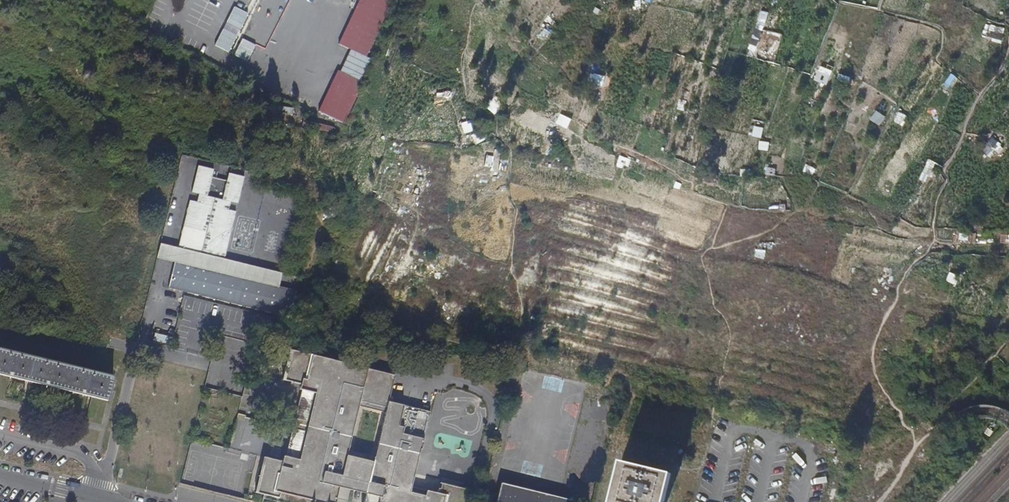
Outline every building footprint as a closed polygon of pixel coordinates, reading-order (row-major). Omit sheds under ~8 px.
[(339,44),(351,49),(367,57),(394,0),(360,0),(339,44)] [(367,57),(351,49),(340,71),(361,81),(371,59),(367,57)] [(362,81),(361,81),(340,71),(337,70),(319,110),(344,121),(362,81)] [(288,316),(294,289),(206,268),(208,256),(221,259),(231,210),(224,208),(226,198),(233,200),(239,173),(223,169),(217,197),(202,194),(207,167),(192,163),(186,190),(193,192),(192,200),(185,198),(174,247),(187,250),(183,263),(172,260),(165,287),(288,316)] [(440,489),(438,489),(437,494),(410,487),(419,449),(420,449),(430,412),(388,401),(395,375),(288,348),(281,379),(300,384),(298,389),(300,390),(327,396),(324,411),(322,410),(318,425),(294,419),(291,428),(316,434),(312,449),(314,449),(311,463),(283,456),(282,456),(281,461),(262,457),(254,492),(277,498),(278,493),(312,501),(334,501),(338,486),(365,493),(362,501),(467,501),(469,496),(466,495),(467,490),(441,484),(440,489)] [(107,400),(113,376),(0,349),(0,374),(107,400)] [(324,411),(327,396),(300,390),(294,419),(318,425),(322,410),(324,411)] [(312,449),(316,434),(291,428),(283,456),(311,463),(314,449),(312,449)] [(665,477),(623,466),(614,501),(658,501),(665,477)] [(574,501),(500,485),(495,501),(574,501)]
